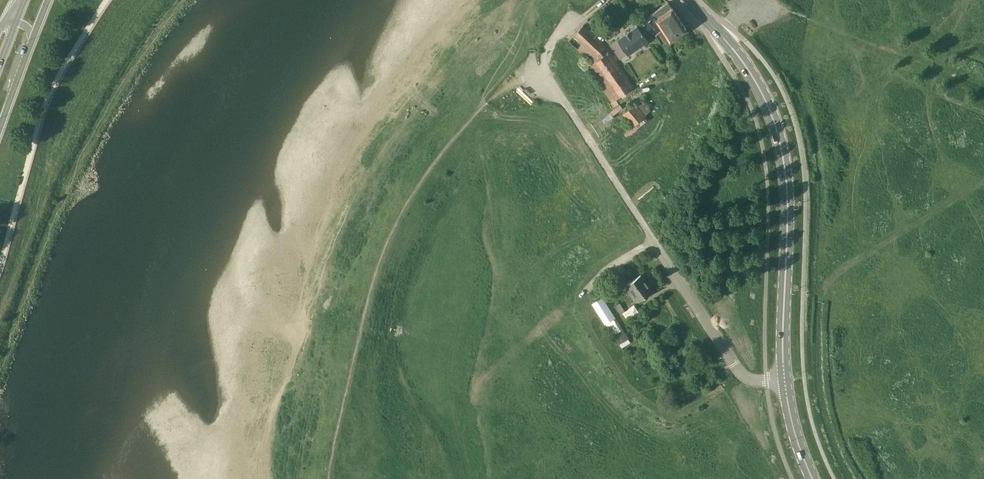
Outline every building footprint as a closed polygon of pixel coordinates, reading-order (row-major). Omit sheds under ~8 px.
[(687,28),(672,7),(668,1),(637,23),(648,39),(657,34),(662,42),(669,38),(670,39),(687,28)] [(629,53),(648,39),(637,23),(636,22),(615,37),(616,38),(609,43),(620,58),(629,53)] [(606,45),(582,24),(567,40),(592,63),(585,68),(610,104),(634,87),(610,51),(605,47),(606,45)] [(622,113),(632,126),(645,115),(635,103),(622,113)] [(628,284),(640,300),(653,291),(641,275),(628,284)] [(614,319),(616,318),(603,298),(594,304),(606,324),(614,319)] [(640,312),(635,305),(624,313),(628,320),(640,312)] [(627,339),(614,319),(606,324),(619,344),(627,339)]
